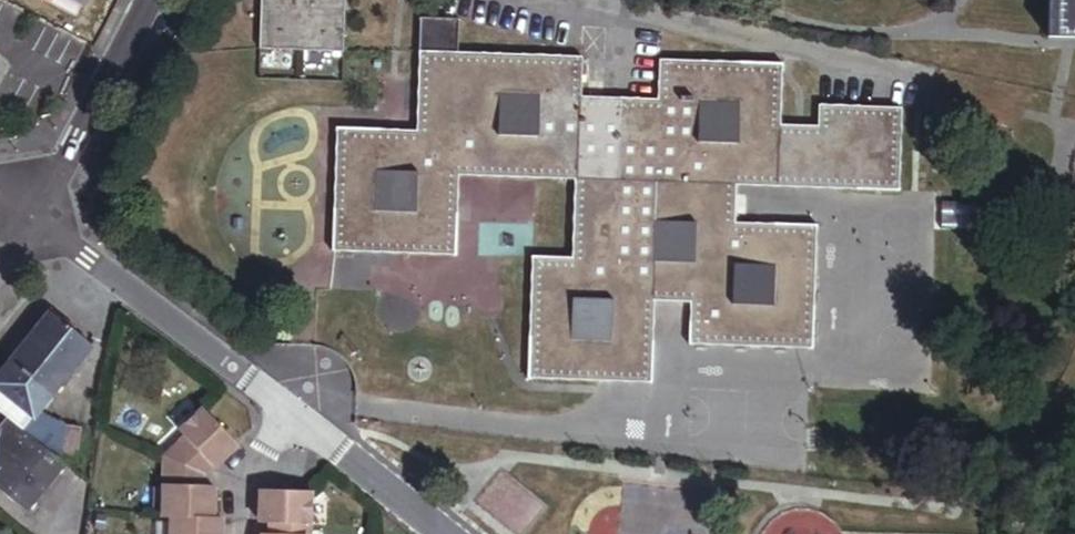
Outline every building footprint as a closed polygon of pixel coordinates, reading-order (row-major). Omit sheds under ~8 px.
[(260,50),(342,54),(344,0),(262,0),(260,50)] [(1056,38),(1074,39),(1074,0),(1057,0),(1056,38)] [(583,98),(584,58),(462,53),(463,20),(420,19),(416,134),(337,131),(333,252),(455,256),(457,177),(574,182),(571,260),(532,259),(528,380),(651,384),(654,304),(691,305),(690,345),(812,349),(816,228),(735,225),(736,188),(899,194),(902,109),(819,106),(818,128),(780,126),(783,65),(659,60),(658,101),(583,98)] [(276,73),(277,54),(261,53),(260,73),(276,73)] [(91,345),(51,313),(0,377),(0,413),(11,421),(23,431),(33,418),(91,345)] [(214,469),(238,447),(205,412),(181,434),(186,440),(167,459),(200,473),(210,464),(214,469)] [(57,458),(62,423),(33,418),(23,431),(57,458)] [(65,465),(57,458),(23,431),(11,421),(3,432),(0,441),(0,468),(1,469),(0,471),(0,492),(27,513),(65,465)] [(90,463),(94,429),(95,428),(62,423),(57,458),(90,463)] [(96,464),(101,430),(94,429),(90,463),(96,464)] [(200,488),(200,473),(167,459),(165,519),(174,520),(214,521),(215,489),(200,488)] [(313,494),(263,492),(262,525),(277,525),(277,533),(311,533),(313,494)] [(223,521),(214,521),(174,520),(174,533),(223,533),(223,521)]
